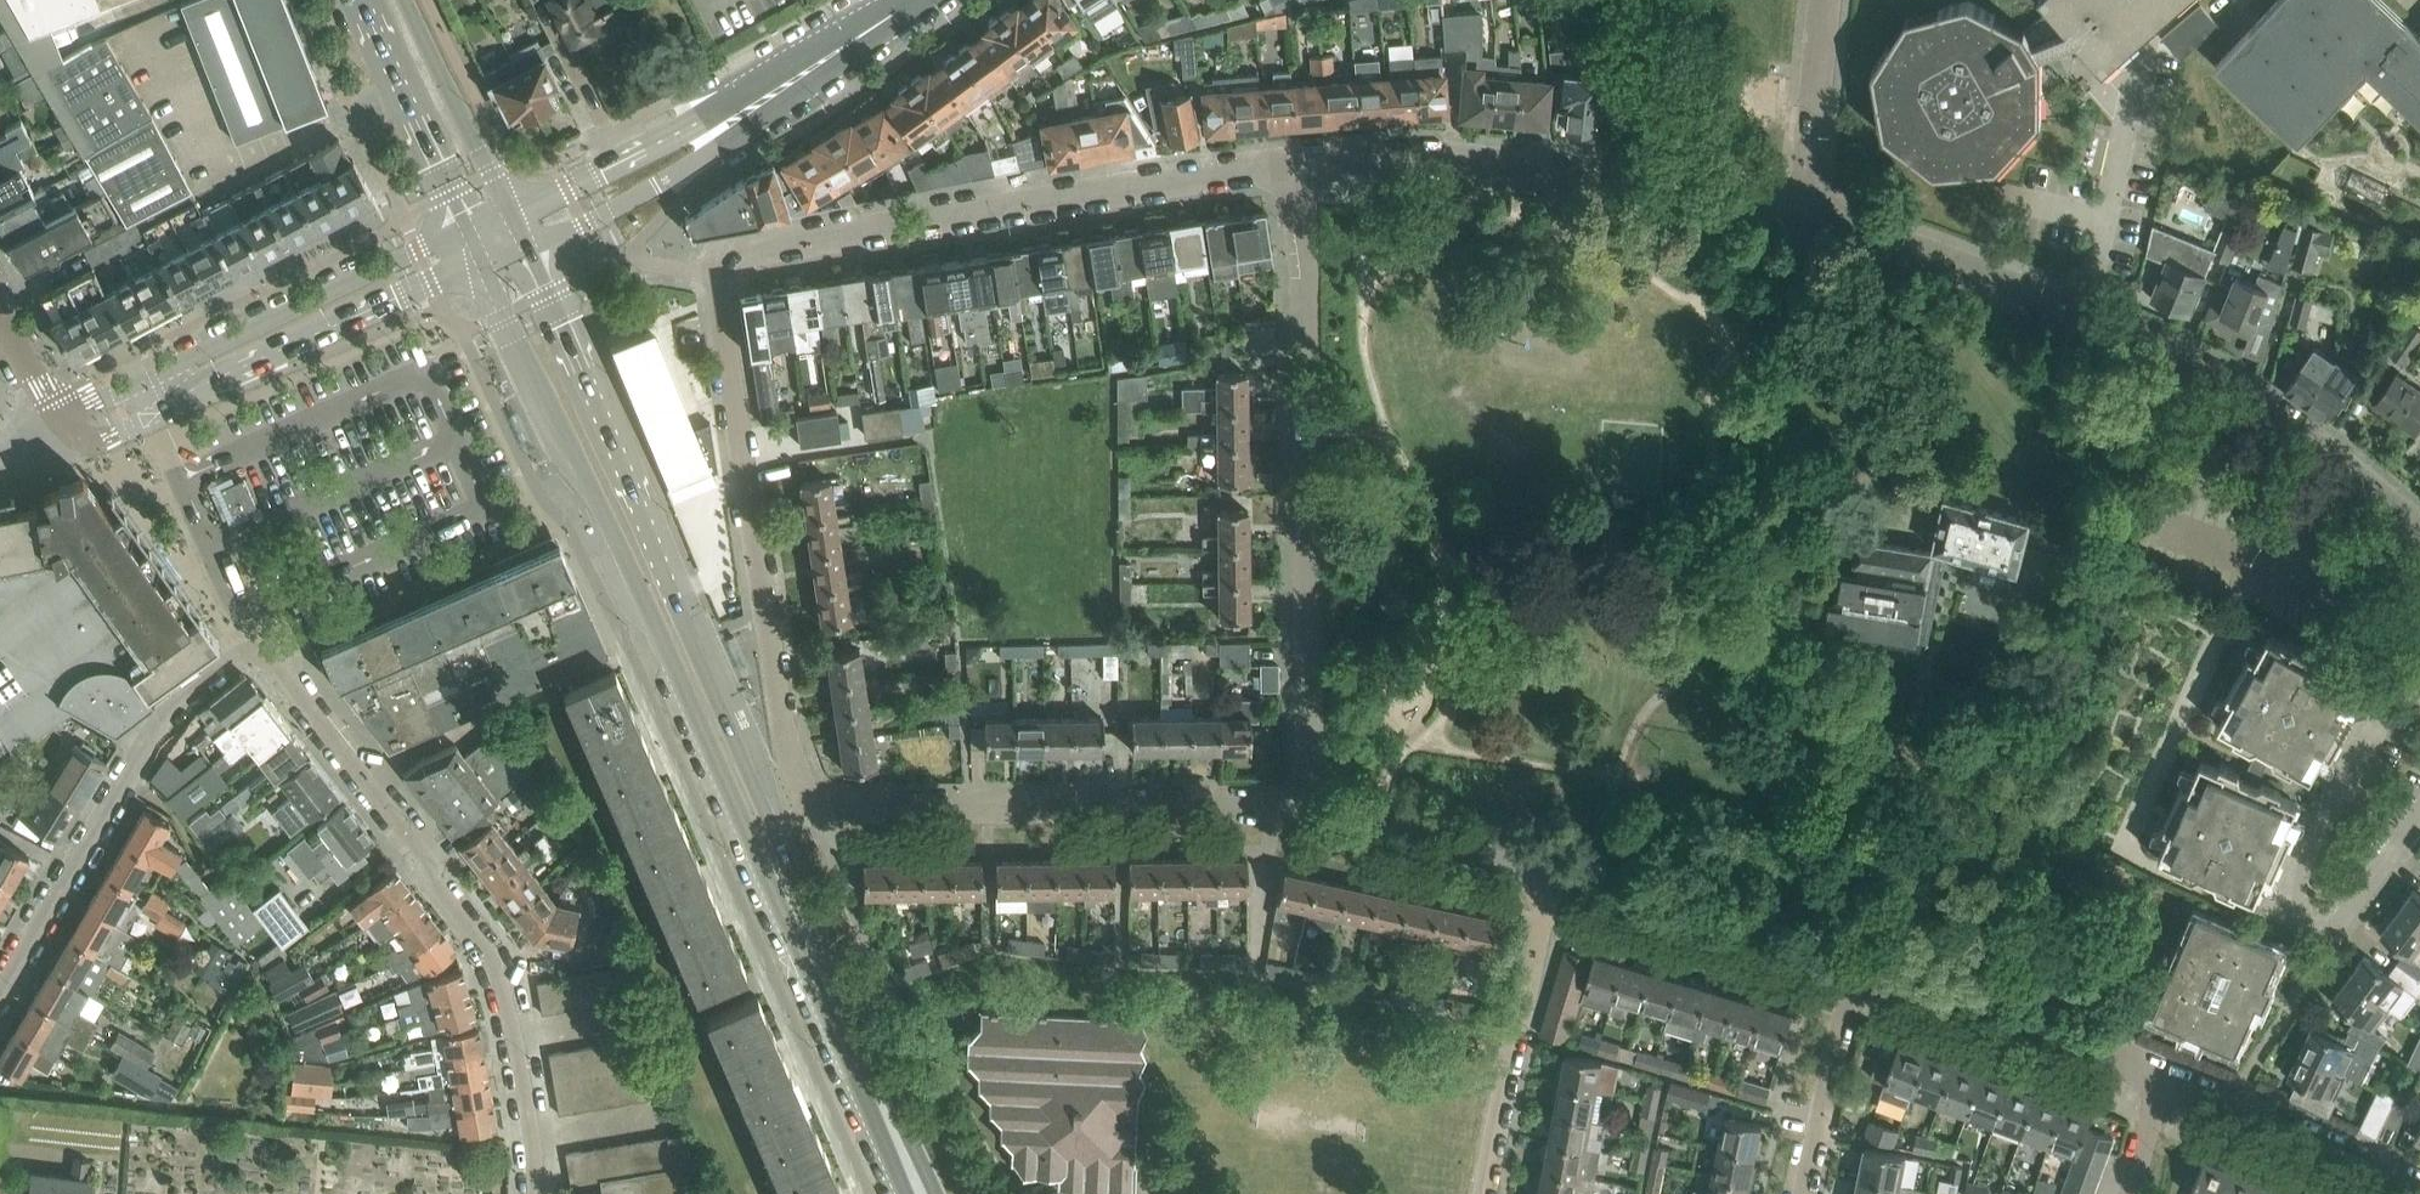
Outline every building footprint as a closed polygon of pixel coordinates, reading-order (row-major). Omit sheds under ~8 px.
[(8,27),(16,41),(33,70),(35,74),(47,67),(63,60),(53,32),(100,7),(97,0),(0,0),(0,14),(8,27)] [(285,0),(187,0),(181,3),(235,141),(326,105),(285,0)] [(607,0),(548,0),(571,46),(600,31),(597,25),(615,16),(607,0)] [(1053,0),(1030,0),(1022,5),(1050,43),(1056,38),(1059,42),(1075,31),(1071,27),(1073,26),(1053,0)] [(1112,0),(1078,0),(1091,20),(1115,5),(1112,0)] [(1242,0),(1228,0),(1213,8),(1219,20),(1232,17),(1232,18),(1249,14),(1242,0)] [(1259,0),(1264,10),(1266,14),(1266,15),(1275,13),(1276,13),(1274,7),(1271,0),(1259,0)] [(1274,7),(1276,13),(1285,10),(1304,6),(1301,1),(1301,0),(1271,0),(1274,7)] [(1364,0),(1349,0),(1350,11),(1364,10),(1364,0)] [(1392,0),(1378,0),(1378,9),(1393,7),(1392,0)] [(1441,2),(1443,17),(1445,44),(1468,43),(1468,40),(1482,41),(1481,16),(1494,15),(1493,0),(1441,0),(1441,2)] [(2187,0),(2039,0),(2048,10),(2025,29),(1969,0),(1907,17),(1872,71),(1883,134),(1935,173),(1998,167),(2042,120),(2042,57),(2045,55),(2069,74),(2074,44),(2077,43),(2103,73),(2187,0)] [(2217,65),(2299,142),(2367,69),(2419,119),(2419,36),(2382,0),(2278,0),(2217,65)] [(1050,43),(1022,5),(1000,22),(1031,63),(1046,53),(1042,48),(1050,43)] [(1198,11),(1191,15),(1197,25),(1218,20),(1219,20),(1213,9),(1205,14),(1198,11)] [(1276,13),(1275,13),(1276,25),(1286,25),(1285,10),(1276,13)] [(1191,15),(1162,22),(1169,32),(1197,25),(1191,15)] [(1169,32),(1162,22),(1155,26),(1152,20),(1135,25),(1144,40),(1160,36),(1160,35),(1169,32)] [(1031,63),(1000,22),(978,38),(1006,75),(1005,76),(1008,79),(1031,63)] [(8,27),(0,32),(0,35),(7,46),(11,44),(16,41),(8,27)] [(1198,76),(1194,32),(1174,37),(1175,52),(1181,52),(1183,76),(1198,76)] [(90,44),(63,60),(47,67),(95,147),(85,154),(96,172),(93,174),(104,191),(107,189),(127,224),(136,219),(136,220),(140,228),(168,213),(196,198),(191,190),(152,115),(106,37),(90,44)] [(1006,75),(978,38),(956,54),(987,96),(1002,85),(998,80),(1005,76),(1006,75)] [(537,40),(509,53),(513,60),(510,61),(537,114),(559,103),(551,87),(556,84),(544,60),(545,55),(555,50),(551,41),(540,46),(537,40)] [(1466,66),(1461,114),(1474,116),(1477,118),(1484,119),(1487,117),(1489,117),(1494,72),(1495,63),(1495,58),(1480,57),(1482,41),(1468,40),(1468,43),(1466,66)] [(25,68),(6,81),(8,85),(33,70),(16,41),(11,44),(16,52),(19,51),(21,55),(19,57),(25,68)] [(1614,100),(1615,85),(1611,79),(1602,79),(1602,75),(1582,73),(1583,57),(1564,55),(1563,48),(1549,49),(1553,86),(1552,99),(1556,99),(1555,102),(1565,104),(1563,125),(1576,127),(1576,131),(1590,132),(1591,128),(1594,128),(1597,103),(1609,104),(1614,100)] [(1521,75),(1520,49),(1509,49),(1509,64),(1495,63),(1494,72),(1489,117),(1492,117),(1495,120),(1502,121),(1505,119),(1516,120),(1521,75)] [(1082,64),(1074,53),(1065,59),(1073,69),(1082,64)] [(1264,126),(1261,83),(1260,83),(1260,77),(1259,61),(1258,53),(1246,53),(1248,75),(1250,75),(1248,84),(1231,86),(1234,129),(1237,129),(1239,132),(1247,132),(1249,127),(1264,126)] [(1334,69),(1333,53),(1321,54),(1322,70),(1334,69)] [(987,96),(956,54),(934,71),(962,108),(960,109),(964,113),(987,96)] [(1322,70),(1321,54),(1310,55),(1311,71),(1322,70)] [(1441,55),(1414,57),(1415,72),(1418,114),(1421,114),(1423,118),(1431,117),(1433,113),(1446,112),(1442,69),(1441,55)] [(1387,74),(1382,74),(1386,117),(1391,117),(1403,116),(1406,119),(1414,119),(1416,115),(1418,114),(1415,72),(1414,57),(1389,59),(1390,73),(1387,74)] [(1064,75),(1073,69),(1065,59),(1057,65),(1064,75)] [(1379,59),(1354,61),(1355,76),(1358,119),(1361,119),(1363,123),(1371,122),(1373,118),(1386,117),(1382,74),(1380,74),(1379,59)] [(537,114),(510,61),(482,76),(494,100),(499,97),(514,126),(537,114)] [(1294,124),(1291,81),(1290,70),(1273,71),(1274,82),(1261,83),(1264,126),(1279,125),(1281,129),(1289,128),(1291,124),(1294,124)] [(962,108),(934,71),(912,87),(946,133),(947,133),(961,122),(954,113),(960,109),(962,108)] [(1078,103),(1072,76),(1072,75),(1061,82),(1066,105),(1078,103)] [(1544,122),(1548,77),(1521,75),(1516,120),(1518,120),(1522,123),(1528,124),(1532,121),(1544,122)] [(1234,129),(1231,86),(1230,76),(1214,77),(1215,80),(1203,81),(1206,131),(1219,130),(1222,134),(1229,133),(1232,129),(1234,129)] [(1358,119),(1355,76),(1323,79),(1326,121),(1343,120),(1345,124),(1354,124),(1356,119),(1358,119)] [(1326,121),(1323,79),(1291,81),(1294,124),(1297,124),(1298,128),(1306,127),(1309,123),(1326,121)] [(1173,80),(1145,86),(1153,127),(1165,125),(1168,139),(1182,137),(1182,139),(1185,141),(1191,140),(1194,137),(1193,135),(1197,134),(1188,91),(1175,94),(1173,80)] [(1066,105),(1061,82),(1053,87),(1057,107),(1066,105)] [(946,133),(912,87),(884,107),(912,144),(925,135),(933,146),(948,134),(947,133),(946,133)] [(1029,103),(1037,96),(1031,88),(1023,94),(1029,103)] [(1157,141),(1126,93),(1093,99),(1095,111),(1094,111),(1103,153),(1115,151),(1115,154),(1135,150),(1134,145),(1157,141)] [(0,102),(0,122),(11,116),(3,100),(0,102)] [(903,150),(877,107),(854,120),(879,164),(877,165),(879,169),(899,158),(897,153),(903,150)] [(61,121),(53,108),(33,119),(41,132),(61,121)] [(1103,153),(1094,111),(1068,116),(1076,158),(1088,156),(1088,159),(1101,157),(1101,153),(1103,153)] [(1076,158),(1068,116),(1039,121),(1048,167),(1066,164),(1065,160),(1076,158)] [(19,164),(19,162),(33,154),(25,140),(31,136),(21,117),(15,120),(5,125),(7,128),(0,132),(0,174),(19,164)] [(879,164),(854,120),(850,122),(848,120),(829,131),(856,177),(855,178),(858,183),(875,172),(872,167),(877,165),(879,164)] [(856,177),(829,131),(810,143),(811,145),(808,147),(833,190),(855,178),(856,177)] [(73,133),(61,139),(70,154),(81,148),(73,133)] [(1039,133),(1011,141),(1017,168),(1044,163),(1039,133)] [(350,160),(339,139),(312,153),(343,213),(373,197),(353,159),(350,160)] [(833,190),(808,147),(778,164),(781,167),(773,172),(789,215),(811,210),(808,205),(833,190)] [(995,172),(988,147),(962,152),(971,177),(995,172)] [(343,213),(312,153),(284,168),(315,227),(343,213)] [(2050,176),(2063,180),(2071,159),(2057,155),(2050,176)] [(935,185),(929,170),(923,159),(908,168),(917,188),(935,185)] [(789,215),(773,172),(769,162),(741,179),(756,223),(758,222),(758,221),(789,215)] [(35,192),(19,164),(0,174),(0,212),(35,193),(35,192)] [(950,182),(942,164),(929,170),(935,185),(950,182)] [(315,227),(284,168),(256,183),(288,242),(315,227)] [(104,191),(93,174),(85,179),(95,195),(96,197),(102,193),(104,191)] [(690,235),(756,223),(741,179),(684,217),(690,235)] [(898,192),(891,179),(878,186),(883,195),(898,192)] [(288,242),(256,183),(229,197),(261,257),(288,242)] [(72,206),(64,192),(51,198),(45,186),(35,192),(35,193),(0,212),(0,225),(10,243),(73,208),(72,206)] [(857,201),(850,189),(838,197),(842,204),(857,201)] [(2244,226),(2252,206),(2251,205),(2255,196),(2238,190),(2226,219),(2244,226)] [(115,215),(102,193),(96,197),(95,195),(72,206),(73,208),(10,243),(23,267),(115,215)] [(261,257),(229,197),(203,211),(235,270),(261,257)] [(235,270),(203,211),(196,198),(168,213),(206,285),(235,270)] [(1273,267),(1264,212),(1264,211),(1241,215),(1239,212),(1233,213),(1231,216),(1229,217),(1235,256),(1236,256),(1239,272),(1273,267)] [(206,285),(168,213),(140,228),(178,301),(206,285)] [(1235,256),(1229,217),(1227,217),(1224,214),(1219,215),(1217,218),(1205,220),(1214,277),(1239,273),(1239,272),(1236,256),(1235,256)] [(1208,268),(1200,221),(1195,222),(1194,219),(1183,221),(1183,224),(1168,226),(1174,265),(1176,279),(1186,278),(1185,272),(1208,268)] [(2230,261),(2244,226),(2226,219),(2214,247),(2212,253),(2215,255),(2230,261)] [(178,301),(140,228),(136,220),(109,235),(152,314),(178,301)] [(2327,249),(2333,228),(2305,220),(2294,260),(2314,266),(2319,247),(2327,249)] [(1174,265),(1168,226),(1161,227),(1161,224),(1148,226),(1149,229),(1139,231),(1146,279),(1147,279),(1148,286),(1173,282),(1171,265),(1174,265)] [(1146,279),(1139,231),(1137,231),(1136,228),(1124,230),(1124,233),(1114,235),(1124,297),(1135,295),(1133,281),(1146,279)] [(1091,239),(1085,240),(1092,279),(1095,278),(1110,275),(1112,285),(1114,298),(1124,297),(1114,235),(1103,237),(1103,234),(1091,236),(1091,239)] [(152,314),(109,235),(84,248),(95,268),(94,269),(126,328),(152,314)] [(2168,261),(2153,296),(2191,312),(2207,273),(2215,255),(2212,253),(2214,247),(2194,239),(2191,247),(2166,236),(2157,257),(2168,261)] [(1070,242),(1060,244),(1070,306),(1072,320),(1083,318),(1078,291),(1093,289),(1092,279),(1085,240),(1083,240),(1082,237),(1070,239),(1070,242)] [(1037,248),(1035,248),(1043,297),(1045,310),(1060,307),(1070,306),(1060,244),(1050,246),(1049,243),(1036,245),(1037,248)] [(1043,297),(1035,248),(1033,248),(1033,245),(1020,247),(1021,250),(1011,252),(1017,291),(1028,289),(1030,298),(1043,297)] [(1017,291),(1011,252),(1000,254),(1000,251),(987,253),(988,256),(987,256),(993,297),(994,297),(996,304),(1008,302),(1011,318),(1021,317),(1017,291)] [(993,297),(987,256),(963,260),(976,339),(978,339),(978,341),(991,339),(985,299),(993,297)] [(976,339),(963,260),(941,263),(947,305),(958,303),(962,327),(964,326),(966,341),(976,339)] [(941,263),(919,267),(925,308),(926,308),(929,332),(930,332),(943,330),(951,328),(947,305),(941,263)] [(925,308),(919,267),(905,269),(905,266),(894,268),(894,271),(891,271),(898,309),(898,313),(907,311),(912,340),(926,338),(921,309),(925,308)] [(126,328),(94,269),(66,284),(98,343),(126,328)] [(898,309),(891,271),(890,272),(889,269),(877,271),(877,274),(866,275),(879,354),(890,352),(887,333),(886,333),(882,312),(898,309)] [(2273,323),(2285,282),(2260,272),(2255,284),(2237,276),(2233,287),(2220,281),(2205,318),(2250,336),(2258,317),(2273,323)] [(879,354),(866,275),(855,277),(855,275),(842,277),(843,279),(841,280),(847,317),(862,315),(868,356),(869,356),(875,398),(886,397),(879,354)] [(847,317),(841,280),(839,280),(838,277),(826,279),(826,282),(815,284),(821,322),(822,321),(825,340),(835,338),(833,320),(847,317)] [(98,343),(66,284),(40,298),(72,357),(98,343)] [(821,322),(815,284),(799,286),(796,284),(790,285),(787,288),(785,289),(791,326),(792,326),(805,324),(808,342),(820,340),(817,322),(821,322)] [(791,326),(785,289),(784,289),(780,286),(774,287),(771,291),(763,292),(760,293),(770,349),(795,345),(792,326),(791,326)] [(2306,326),(2315,298),(2296,292),(2289,322),(2306,326)] [(770,349),(760,293),(742,296),(762,421),(779,418),(781,418),(779,409),(770,349)] [(2419,345),(2419,313),(2417,311),(2411,320),(2409,319),(2388,350),(2407,363),(2419,345)] [(1275,347),(1274,317),(1245,319),(1247,335),(1249,349),(1275,347)] [(1247,335),(1233,336),(1235,350),(1249,349),(1247,335)] [(693,428),(687,414),(688,413),(657,337),(615,354),(646,430),(647,430),(671,488),(718,470),(710,421),(693,428)] [(2306,404),(2336,360),(2334,356),(2318,345),(2311,354),(2286,390),(2306,404)] [(1063,346),(1052,347),(1055,363),(1066,362),(1063,346)] [(2347,405),(2362,375),(2358,372),(2359,359),(2336,351),(2334,356),(2336,360),(2306,404),(2326,418),(2329,414),(2335,418),(2345,404),(2347,405)] [(1152,357),(1151,388),(1179,389),(1180,358),(1152,357)] [(1024,381),(1022,368),(1005,371),(1007,383),(1024,381)] [(1007,383),(1005,371),(990,373),(992,385),(1007,383)] [(1183,409),(1216,409),(1246,409),(1246,371),(1216,371),(1216,386),(1182,387),(1183,409)] [(2400,372),(2377,404),(2417,431),(2419,426),(2419,385),(2400,372)] [(962,385),(960,373),(937,378),(939,389),(962,385)] [(1148,409),(1147,373),(1118,376),(1118,409),(1144,409),(1148,409)] [(930,380),(903,384),(907,410),(934,406),(930,380)] [(828,389),(828,390),(808,392),(810,408),(830,405),(828,389)] [(838,393),(839,403),(860,400),(858,390),(838,393)] [(895,405),(861,410),(864,425),(866,436),(903,431),(903,430),(900,406),(899,404),(895,405)] [(796,417),(794,407),(779,409),(781,418),(779,418),(780,420),(796,418),(796,417)] [(1144,435),(1144,409),(1118,409),(1118,439),(1130,439),(1129,435),(1144,435)] [(1247,444),(1246,409),(1216,409),(1216,433),(1188,433),(1188,444),(1201,444),(1247,444)] [(841,438),(836,410),(796,417),(796,418),(800,445),(841,438)] [(1247,479),(1247,444),(1201,444),(1202,454),(1217,454),(1217,479),(1247,479)] [(200,616),(111,493),(110,494),(98,496),(82,474),(43,491),(49,502),(16,509),(14,496),(0,499),(0,733),(13,751),(73,708),(116,731),(201,665),(196,659),(219,643),(200,616)] [(1131,516),(1130,474),(1118,474),(1119,517),(1131,516)] [(244,478),(234,482),(222,488),(234,514),(256,505),(244,478)] [(852,511),(850,500),(835,502),(831,478),(801,482),(807,519),(852,512),(852,511)] [(934,499),(931,479),(919,481),(922,501),(934,499)] [(2030,520),(1946,497),(1935,547),(1935,551),(1859,538),(1855,563),(1859,563),(1858,572),(1844,570),(1840,592),(1846,593),(1844,602),(1831,600),(1827,623),(1919,638),(1919,636),(1920,637),(1928,638),(1947,553),(1947,551),(2017,570),(2030,520)] [(937,519),(934,499),(922,501),(924,515),(925,521),(937,519)] [(842,549),(838,524),(853,521),(873,520),(916,513),(916,517),(924,515),(922,501),(852,511),(852,512),(807,519),(812,554),(842,549)] [(1202,546),(1218,546),(1248,546),(1248,509),(1217,509),(1217,534),(1202,534),(1202,546)] [(588,610),(559,543),(548,548),(526,557),(555,624),(588,610)] [(1248,581),(1248,546),(1218,546),(1218,570),(1203,570),(1203,581),(1248,581)] [(945,569),(942,548),(929,550),(933,571),(945,569)] [(846,572),(842,549),(812,554),(818,589),(862,582),(860,570),(846,572)] [(566,648),(555,624),(526,557),(493,571),(495,576),(543,686),(576,672),(566,648)] [(1132,581),(1131,561),(1120,561),(1120,581),(1132,581)] [(948,589),(945,569),(933,571),(936,590),(948,589)] [(543,686),(495,576),(493,571),(458,587),(508,702),(543,686)] [(1132,602),(1132,581),(1120,581),(1120,602),(1132,602)] [(1248,617),(1248,581),(1203,581),(1203,591),(1218,591),(1218,617),(1248,617)] [(853,619),(849,594),(864,591),(862,582),(818,589),(823,624),(853,619)] [(508,702),(458,587),(423,602),(425,607),(461,689),(440,698),(452,726),(508,702)] [(461,689),(425,607),(423,602),(388,617),(439,732),(452,726),(440,698),(461,689)] [(555,624),(566,648),(598,634),(588,610),(555,624)] [(439,732),(388,617),(365,627),(353,632),(355,637),(371,672),(385,705),(404,747),(439,732)] [(371,672),(355,637),(353,632),(342,638),(317,648),(326,671),(331,669),(339,686),(361,715),(390,753),(404,747),(385,705),(371,672)] [(2349,710),(2356,697),(2363,684),(2346,675),(2344,669),(2331,661),(2323,663),(2309,655),(2307,648),(2290,638),(2287,642),(2270,633),(2256,659),(2250,655),(2227,696),(2233,700),(2219,725),(2236,735),(2234,738),(2252,748),(2258,747),(2273,755),(2275,761),(2289,769),(2295,767),(2312,776),(2326,751),(2332,754),(2355,713),(2349,710)] [(609,658),(598,634),(566,648),(576,672),(609,658)] [(1103,653),(1103,641),(1072,642),(1072,654),(1103,653)] [(1117,641),(1103,641),(1103,653),(1103,676),(1118,675),(1117,642),(1117,641)] [(1160,641),(1147,642),(1147,653),(1161,653),(1160,641)] [(1190,652),(1190,641),(1160,641),(1161,653),(1161,670),(1168,670),(1168,653),(1190,652)] [(1219,652),(1218,641),(1206,641),(1206,652),(1219,652)] [(1250,665),(1250,642),(1250,641),(1218,641),(1219,652),(1220,652),(1220,665),(1250,665)] [(1072,654),(1072,642),(1042,643),(1042,654),(1072,654)] [(1014,654),(1014,643),(1000,643),(1000,655),(1014,654)] [(1042,654),(1042,643),(1014,643),(1014,654),(1042,654)] [(865,679),(861,649),(827,653),(831,683),(865,679)] [(957,663),(957,650),(945,651),(946,664),(957,663)] [(958,676),(957,663),(946,664),(946,677),(958,676)] [(648,746),(616,670),(564,693),(597,768),(648,746)] [(213,735),(264,696),(246,674),(199,711),(208,721),(204,724),(213,735)] [(869,707),(865,679),(831,683),(835,712),(869,707)] [(960,722),(958,693),(930,697),(935,724),(949,722),(960,722)] [(226,751),(276,712),(264,696),(213,735),(225,750),(226,751)] [(1218,699),(1219,714),(1220,714),(1221,749),(1249,748),(1249,719),(1256,719),(1256,698),(1218,699)] [(874,736),(869,707),(835,712),(839,741),(874,736)] [(205,768),(168,797),(183,816),(227,781),(219,771),(230,761),(231,761),(250,746),(259,758),(273,748),(292,733),(290,731),(276,712),(226,751),(225,750),(223,752),(224,752),(224,753),(212,762),(209,765),(205,768)] [(1191,714),(1162,715),(1162,750),(1192,749),(1191,714)] [(1220,714),(1219,714),(1191,714),(1192,749),(1221,749),(1220,714)] [(1162,715),(1132,715),(1132,750),(1162,750),(1162,715)] [(1044,751),(1043,716),(1015,717),(1015,751),(1044,751)] [(1073,750),(1073,716),(1043,716),(1044,751),(1073,750)] [(1103,750),(1102,716),(1073,716),(1073,750),(1103,750)] [(1015,751),(1015,717),(985,717),(986,752),(1015,751)] [(961,735),(960,724),(960,722),(949,722),(949,735),(961,735)] [(536,767),(502,725),(465,755),(498,797),(536,767)] [(207,811),(190,824),(199,836),(217,822),(274,778),(288,768),(307,753),(294,735),(292,733),(273,748),(259,758),(267,768),(234,794),(235,795),(210,814),(207,811)] [(878,765),(874,736),(839,741),(843,770),(878,765)] [(107,763),(91,753),(94,748),(81,740),(78,745),(74,742),(49,782),(42,778),(20,814),(60,839),(107,763)] [(465,755),(456,744),(424,757),(405,772),(453,832),(498,797),(465,755)] [(681,821),(648,746),(597,768),(630,844),(681,821)] [(193,753),(205,768),(212,762),(200,747),(193,753)] [(329,781),(311,758),(280,782),(293,797),(278,808),(283,814),(297,804),(293,799),(294,799),(309,787),(314,792),(329,781)] [(2286,829),(2292,815),(2298,802),(2281,794),(2279,788),(2264,782),(2257,784),(2242,777),(2240,771),(2221,763),(2219,768),(2201,760),(2189,786),(2183,784),(2164,827),(2171,830),(2159,857),(2176,864),(2175,868),(2192,876),(2192,877),(2200,874),(2215,881),(2218,889),(2218,888),(2232,893),(2238,891),(2256,898),(2267,872),(2274,875),(2293,832),(2286,829)] [(535,793),(544,785),(535,773),(504,797),(514,809),(535,793)] [(291,835),(341,796),(329,781),(314,792),(309,787),(294,799),(293,799),(297,804),(283,814),(278,818),(291,835)] [(307,863),(361,822),(347,804),(319,825),(325,834),(312,844),(305,834),(292,845),(307,863)] [(170,823),(147,809),(126,845),(161,866),(162,865),(172,870),(182,851),(161,839),(170,823)] [(510,841),(503,832),(510,826),(499,810),(470,831),(469,839),(462,844),(470,854),(467,856),(476,868),(510,841)] [(714,897),(681,821),(630,844),(663,919),(714,897)] [(199,836),(210,850),(228,836),(217,822),(199,836)] [(375,839),(361,822),(307,863),(320,880),(330,872),(337,881),(368,858),(361,850),(375,839)] [(551,842),(545,834),(535,842),(541,850),(551,842)] [(30,856),(3,840),(0,844),(0,881),(11,888),(30,856)] [(527,862),(528,864),(534,856),(526,846),(520,853),(510,841),(476,868),(485,879),(488,877),(495,887),(527,862)] [(558,852),(551,842),(541,850),(534,856),(537,861),(545,855),(549,860),(558,852)] [(151,883),(161,866),(126,845),(107,876),(131,890),(131,889),(133,887),(138,890),(143,882),(137,879),(139,876),(151,883)] [(175,865),(187,880),(221,924),(236,943),(263,923),(264,922),(253,908),(233,884),(226,875),(210,887),(198,872),(186,857),(175,865)] [(1158,892),(1157,858),(1128,859),(1128,892),(1158,892)] [(1187,892),(1186,858),(1157,858),(1158,892),(1187,892)] [(1217,904),(1217,858),(1186,858),(1187,892),(1205,891),(1205,904),(1217,904)] [(1247,891),(1246,858),(1217,858),(1217,904),(1228,904),(1228,891),(1247,891)] [(1055,908),(1055,893),(1054,893),(1054,859),(1025,860),(1025,907),(1027,907),(1027,908),(1055,908)] [(1084,893),(1083,859),(1054,859),(1054,893),(1055,893),(1084,893)] [(1113,892),(1113,859),(1083,859),(1084,893),(1085,893),(1085,904),(1096,904),(1096,892),(1113,892)] [(1025,860),(995,860),(996,907),(1025,907),(1025,860)] [(892,895),(892,861),(862,862),(863,895),(892,895)] [(921,894),(921,861),(892,861),(892,895),(921,894)] [(951,894),(951,861),(921,861),(921,894),(951,894)] [(981,894),(980,861),(951,861),(951,894),(981,894)] [(509,909),(543,882),(528,864),(527,862),(495,887),(502,896),(500,898),(509,909)] [(397,869),(349,905),(364,924),(369,920),(370,922),(413,889),(397,869)] [(1308,908),(1315,877),(1283,870),(1276,901),(1277,901),(1274,916),(1288,919),(1291,905),(1308,908)] [(585,880),(576,874),(569,884),(573,886),(578,890),(579,889),(585,880)] [(137,893),(131,889),(131,890),(107,876),(89,907),(125,929),(138,907),(131,903),(137,893)] [(1338,915),(1345,884),(1315,877),(1308,908),(1310,908),(1307,922),(1335,928),(1338,915)] [(11,888),(0,881),(0,906),(11,888)] [(539,913),(556,899),(543,882),(509,909),(517,920),(520,918),(525,924),(524,928),(528,934),(533,934),(534,937),(549,925),(539,913)] [(1368,921),(1375,891),(1345,884),(1338,915),(1368,921)] [(587,947),(594,910),(588,909),(580,907),(580,906),(579,906),(582,891),(579,889),(578,890),(573,886),(556,899),(539,913),(549,925),(534,937),(557,942),(559,945),(566,947),(569,944),(572,945),(572,944),(587,947)] [(280,887),(253,908),(264,922),(279,941),(283,946),(309,925),(280,887)] [(153,889),(147,900),(165,911),(171,900),(153,889)] [(413,889),(370,922),(383,938),(395,929),(398,932),(428,909),(413,889)] [(2397,911),(2419,928),(2419,894),(2413,889),(2397,911)] [(1399,928),(1405,898),(1375,891),(1368,921),(1383,925),(1381,941),(1395,944),(1399,928)] [(747,973),(714,897),(663,919),(696,995),(747,973)] [(1430,935),(1436,904),(1405,898),(1399,928),(1430,935)] [(165,911),(147,900),(142,908),(178,931),(183,922),(165,911)] [(1460,941),(1467,911),(1436,904),(1430,935),(1460,941)] [(137,935),(125,929),(89,907),(71,938),(128,972),(135,958),(126,953),(137,935)] [(395,946),(384,954),(391,963),(393,962),(404,957),(405,958),(443,929),(428,909),(398,932),(407,944),(398,950),(395,946)] [(2266,982),(2281,948),(2198,910),(2152,1013),(2235,1050),(2257,1001),(2265,1004),(2273,985),(2266,982)] [(1493,943),(1498,918),(1467,911),(1460,941),(1492,948),(1493,943)] [(2397,911),(2381,933),(2409,954),(2401,965),(2419,978),(2419,928),(2397,911)] [(404,957),(393,962),(395,966),(398,972),(401,969),(408,979),(409,979),(427,971),(429,972),(457,951),(458,950),(443,929),(405,958),(404,957)] [(1023,952),(1025,938),(1008,936),(1007,949),(1023,952)] [(933,949),(930,937),(910,942),(913,954),(933,949)] [(128,972),(71,938),(53,969),(76,983),(89,990),(94,993),(106,972),(123,982),(128,972)] [(1044,954),(1045,941),(1025,938),(1023,952),(1044,954)] [(943,965),(977,952),(977,951),(982,947),(982,939),(973,940),(938,953),(943,965)] [(279,941),(261,956),(272,980),(293,967),(290,962),(285,948),(283,946),(279,941)] [(1082,959),(1084,946),(1067,944),(1066,957),(1082,959)] [(1102,956),(1103,949),(1084,946),(1082,959),(1116,964),(1116,957),(1102,956)] [(1590,971),(1595,957),(1566,949),(1562,963),(1590,971)] [(1158,964),(1158,951),(1141,951),(1141,953),(1129,953),(1129,964),(1158,964)] [(1178,965),(1178,952),(1158,951),(1158,964),(1178,965)] [(1217,965),(1217,952),(1200,952),(1201,965),(1217,965)] [(1248,966),(1248,953),(1217,952),(1217,965),(1248,966)] [(1613,997),(1624,961),(1625,957),(1608,952),(1607,956),(1596,952),(1595,957),(1590,971),(1586,985),(1585,988),(1587,989),(1613,997)] [(2401,965),(2392,976),(2364,955),(2348,976),(2391,1008),(2402,1016),(2419,992),(2419,978),(2401,965)] [(235,983),(245,965),(229,957),(219,974),(235,983)] [(897,983),(932,969),(928,958),(893,971),(897,983)] [(272,980),(269,982),(277,997),(300,985),(300,986),(316,978),(315,976),(305,960),(293,967),(272,980)] [(1641,1005),(1652,969),(1653,965),(1636,960),(1635,964),(1624,961),(1613,997),(1615,997),(1611,1010),(1625,1014),(1628,1001),(1641,1005)] [(1292,980),(1295,967),(1266,961),(1264,974),(1292,980)] [(1586,985),(1590,971),(1562,963),(1557,977),(1586,985)] [(631,998),(626,967),(612,969),(617,1000),(631,998)] [(1317,984),(1320,972),(1295,967),(1292,980),(1317,984)] [(78,1009),(89,990),(76,983),(53,969),(34,1000),(93,1035),(101,1022),(78,1009)] [(412,1001),(398,1006),(400,1015),(418,1009),(418,1008),(424,1006),(424,1007),(470,994),(463,969),(462,970),(427,979),(408,988),(412,1001)] [(617,1000),(612,969),(597,972),(602,1003),(617,1000)] [(1669,1013),(1680,978),(1681,974),(1664,969),(1663,972),(1652,969),(1641,1005),(1669,1013)] [(602,1003),(597,972),(582,974),(587,1005),(602,1003)] [(316,978),(300,986),(307,998),(329,986),(322,974),(322,973),(315,976),(316,978)] [(587,1005),(582,974),(567,977),(573,1008),(587,1005)] [(2391,1008),(2348,976),(2332,998),(2360,1019),(2352,1031),(2379,1046),(2386,1037),(2375,1029),(2391,1008)] [(573,1008),(567,977),(553,979),(558,1010),(573,1008)] [(1585,988),(1586,985),(1557,977),(1553,991),(1583,1000),(1587,989),(1585,988)] [(1693,1035),(1708,986),(1709,982),(1692,977),(1691,981),(1680,978),(1669,1013),(1671,1014),(1667,1028),(1693,1035)] [(1380,996),(1383,984),(1356,978),(1353,991),(1380,996)] [(558,1010),(553,979),(538,982),(543,1013),(558,1010)] [(1415,1003),(1417,990),(1392,985),(1390,998),(1415,1003)] [(1725,1030),(1736,994),(1737,991),(1720,985),(1719,989),(1708,986),(1693,1035),(1706,1039),(1710,1026),(1725,1030)] [(334,989),(288,1011),(296,1029),(322,1018),(343,1008),(343,1006),(334,989)] [(1442,1008),(1444,995),(1417,990),(1415,1003),(1442,1008)] [(1579,1014),(1583,1000),(1553,991),(1549,1005),(1579,1014)] [(400,1015),(397,1016),(401,1028),(422,1022),(425,1032),(425,1033),(475,1019),(477,1019),(470,994),(424,1007),(424,1006),(418,1008),(418,1009),(400,1015)] [(705,1017),(738,1093),(790,1070),(756,994),(705,1017)] [(1753,1039),(1764,1003),(1765,999),(1748,994),(1747,998),(1736,994),(1725,1030),(1753,1039)] [(1478,1015),(1480,1003),(1473,1001),(1454,998),(1452,1010),(1478,1015)] [(93,1035),(34,1000),(16,1031),(40,1045),(56,1054),(65,1039),(83,1049),(93,1035)] [(1782,1047),(1793,1012),(1792,1011),(1793,1007),(1776,1002),(1775,1006),(1764,1003),(1753,1039),(1782,1047)] [(1575,1028),(1579,1014),(1549,1005),(1545,1019),(1575,1028)] [(1134,1178),(1137,1093),(1144,1081),(1139,1068),(1145,1057),(1140,1045),(1146,1033),(1141,1020),(1141,1018),(980,1011),(980,1025),(969,1035),(967,1035),(966,1062),(968,1062),(977,1074),(977,1087),(979,1087),(989,1099),(988,1112),(991,1112),(1000,1124),(1000,1137),(1002,1137),(1011,1149),(1011,1162),(1013,1162),(1022,1173),(1021,1174),(1061,1176),(1060,1188),(1133,1192),(1134,1178)] [(119,1015),(114,1026),(150,1040),(154,1028),(119,1015)] [(342,1034),(336,1017),(335,1017),(316,1024),(324,1043),(343,1036),(342,1034)] [(1570,1042),(1575,1028),(1545,1019),(1540,1033),(1570,1042)] [(330,1058),(324,1043),(316,1024),(315,1025),(292,1035),(290,1037),(288,1055),(330,1058)] [(411,1052),(403,1054),(406,1067),(483,1052),(479,1027),(477,1027),(431,1036),(433,1046),(411,1049),(411,1052)] [(2364,1081),(2379,1046),(2352,1031),(2350,1029),(2343,1042),(2312,1027),(2300,1051),(2348,1074),(2364,1081)] [(156,1050),(154,1049),(119,1029),(110,1045),(146,1066),(156,1050)] [(0,1059),(0,1065),(18,1075),(21,1077),(30,1061),(46,1071),(56,1055),(40,1045),(16,1031),(0,1059)] [(1597,1050),(1601,1036),(1584,1031),(1580,1045),(1597,1050)] [(343,1036),(324,1043),(330,1058),(348,1053),(343,1036)] [(1627,1059),(1631,1046),(1601,1036),(1597,1050),(1627,1059)] [(642,1068),(637,1038),(622,1040),(627,1070),(642,1068)] [(627,1070),(622,1040),(608,1043),(613,1073),(627,1070)] [(1914,1092),(1929,1052),(1901,1042),(1894,1060),(1880,1054),(1872,1077),(1886,1082),(1882,1094),(1909,1103),(1914,1092)] [(613,1073),(608,1043),(593,1045),(598,1075),(613,1073)] [(598,1075),(593,1045),(578,1048),(583,1078),(598,1075)] [(583,1078),(578,1048),(563,1050),(569,1080),(583,1078)] [(1653,1067),(1657,1053),(1640,1048),(1636,1061),(1653,1067)] [(569,1080),(563,1050),(549,1053),(554,1083),(569,1080)] [(2300,1051),(2288,1075),(2300,1081),(2293,1096),(2329,1113),(2348,1074),(2300,1051)] [(483,1052),(406,1067),(408,1076),(438,1071),(440,1084),(441,1086),(488,1077),(483,1052)] [(1941,1102),(1956,1062),(1929,1052),(1914,1092),(1941,1102)] [(1615,1093),(1621,1066),(1602,1060),(1567,1053),(1567,1055),(1564,1054),(1560,1071),(1563,1072),(1561,1083),(1599,1091),(1599,1090),(1615,1093)] [(1673,1073),(1678,1059),(1657,1053),(1653,1067),(1673,1073)] [(60,1075),(68,1062),(56,1055),(48,1068),(60,1075)] [(133,1089),(146,1067),(129,1057),(116,1079),(133,1089)] [(293,1061),(292,1076),(333,1081),(335,1065),(331,1065),(293,1061)] [(1968,1112),(1983,1072),(1956,1062),(1941,1102),(1968,1112)] [(1709,1084),(1713,1069),(1696,1064),(1691,1078),(1709,1084)] [(648,1098),(642,1068),(627,1070),(633,1100),(648,1098)] [(1737,1092),(1740,1082),(1733,1079),(1734,1076),(1713,1069),(1709,1084),(1737,1092)] [(398,1070),(382,1072),(383,1088),(399,1086),(398,1070)] [(633,1100),(627,1070),(613,1073),(618,1103),(633,1100)] [(823,1146),(790,1070),(738,1093),(771,1169),(823,1146)] [(1996,1123),(2010,1083),(1983,1072),(1968,1112),(1996,1123)] [(618,1103),(613,1073),(598,1075),(603,1105),(618,1103)] [(603,1105),(598,1075),(583,1078),(589,1108),(603,1105)] [(332,1096),(333,1081),(292,1076),(291,1091),(291,1093),(316,1095),(332,1096)] [(431,1099),(416,1101),(417,1113),(418,1116),(493,1101),(488,1077),(441,1086),(440,1084),(429,1085),(429,1088),(431,1099)] [(589,1108),(583,1078),(569,1080),(574,1111),(589,1108)] [(1767,1101),(1771,1087),(1743,1078),(1741,1082),(1740,1082),(1737,1092),(1767,1101)] [(1717,1110),(1722,1095),(1673,1079),(1668,1095),(1717,1110)] [(574,1111),(569,1080),(554,1083),(559,1113),(574,1111)] [(1611,1123),(1617,1093),(1615,1093),(1599,1090),(1599,1091),(1561,1083),(1558,1083),(1555,1100),(1558,1101),(1556,1112),(1594,1119),(1611,1123)] [(1660,1101),(1663,1086),(1649,1083),(1646,1099),(1660,1101)] [(2023,1133),(2038,1093),(2010,1083),(1996,1123),(2023,1133)] [(2385,1122),(2398,1094),(2385,1087),(2364,1130),(2378,1136),(2385,1122)] [(284,1091),(282,1107),(314,1110),(316,1095),(291,1093),(291,1091),(284,1091)] [(411,1093),(367,1092),(367,1110),(410,1112),(411,1093)] [(2050,1143),(2065,1103),(2038,1093),(2023,1133),(2050,1143)] [(2397,1128),(2411,1100),(2398,1094),(2385,1122),(2397,1128)] [(1654,1131),(1660,1101),(1646,1099),(1640,1128),(1654,1131)] [(497,1127),(493,1101),(418,1116),(417,1113),(408,1113),(409,1125),(432,1125),(458,1120),(462,1141),(499,1145),(496,1127),(497,1127)] [(2078,1153),(2082,1140),(2087,1127),(2093,1113),(2065,1103),(2050,1143),(2076,1152),(2076,1153),(2078,1153)] [(1588,1148),(1594,1119),(1556,1112),(1552,1111),(1549,1129),(1552,1129),(1550,1141),(1588,1148)] [(1760,1135),(1762,1125),(1725,1117),(1719,1145),(1756,1152),(1760,1153),(1763,1136),(1760,1135)] [(1901,1129),(1872,1119),(1866,1135),(1895,1145),(1901,1129)] [(2109,1150),(2114,1137),(2087,1127),(2082,1140),(2109,1150)] [(1648,1160),(1654,1131),(1640,1128),(1634,1157),(1648,1160)] [(1926,1151),(1929,1134),(1918,1132),(1915,1149),(1926,1151)] [(696,1163),(685,1133),(668,1136),(674,1167),(696,1163)] [(1940,1136),(1929,1134),(1926,1151),(1937,1153),(1940,1136)] [(674,1167),(668,1136),(654,1138),(659,1169),(674,1167)] [(659,1169),(654,1138),(640,1140),(644,1171),(659,1169)] [(644,1171),(640,1140),(625,1143),(630,1174),(644,1171)] [(1602,1151),(1588,1148),(1550,1141),(1547,1140),(1544,1157),(1547,1158),(1545,1169),(1597,1179),(1602,1151)] [(2104,1163),(2109,1150),(2082,1140),(2078,1153),(2104,1163)] [(630,1174),(625,1143),(610,1145),(615,1176),(630,1174)] [(1667,1164),(1671,1147),(1657,1144),(1653,1161),(1667,1164)] [(615,1176),(610,1145),(596,1147),(601,1178),(615,1176)] [(1753,1164),(1756,1152),(1719,1145),(1713,1173),(1750,1181),(1753,1182),(1757,1165),(1753,1164)] [(823,1146),(771,1169),(782,1193),(844,1193),(823,1146)] [(1903,1184),(1908,1154),(1866,1146),(1860,1176),(1902,1184),(1903,1184)] [(601,1178),(596,1147),(581,1150),(586,1181),(600,1178),(601,1178)] [(586,1181),(581,1150),(566,1152),(571,1183),(586,1181)] [(2104,1163),(2078,1153),(2076,1153),(2071,1167),(2099,1177),(2104,1163)] [(30,1193),(94,1193),(96,1177),(93,1177),(93,1179),(89,1178),(91,1160),(92,1160),(93,1159),(93,1158),(76,1156),(76,1158),(77,1158),(75,1177),(35,1172),(35,1170),(33,1170),(30,1193)] [(1646,1172),(1648,1160),(1634,1157),(1632,1170),(1646,1172)] [(2191,1193),(2223,1193),(2234,1170),(2206,1158),(2191,1193)] [(1665,1177),(1667,1164),(1653,1161),(1651,1175),(1665,1177)] [(696,1163),(674,1167),(659,1169),(644,1171),(630,1174),(615,1176),(601,1178),(600,1178),(602,1192),(612,1193),(692,1193),(706,1192),(696,1163)] [(1964,1165),(1953,1163),(1950,1179),(1961,1181),(1964,1165)] [(2099,1177),(2071,1167),(2066,1180),(2094,1190),(2099,1177)] [(1597,1179),(1545,1169),(1541,1169),(1538,1186),(1541,1187),(1540,1193),(1594,1193),(1597,1179)] [(1750,1181),(1713,1173),(1698,1170),(1693,1193),(1751,1193),(1748,1192),(1750,1181)] [(2261,1181),(2234,1170),(2223,1193),(2255,1193),(2261,1181)] [(1915,1187),(1916,1186),(1903,1184),(1902,1184),(1860,1176),(1856,1193),(1914,1193),(1915,1187)] [(1979,1180),(1969,1178),(1966,1193),(1977,1193),(1979,1180)] [(1979,1180),(1977,1193),(1989,1193),(1991,1183),(1979,1180)] [(2066,1180),(2061,1193),(2063,1193),(2093,1193),(2094,1190),(2066,1180)] [(2288,1193),(2261,1181),(2255,1193),(2287,1193),(2288,1193)] [(2004,1193),(2031,1193),(2032,1190),(2006,1185),(2004,1193)]
